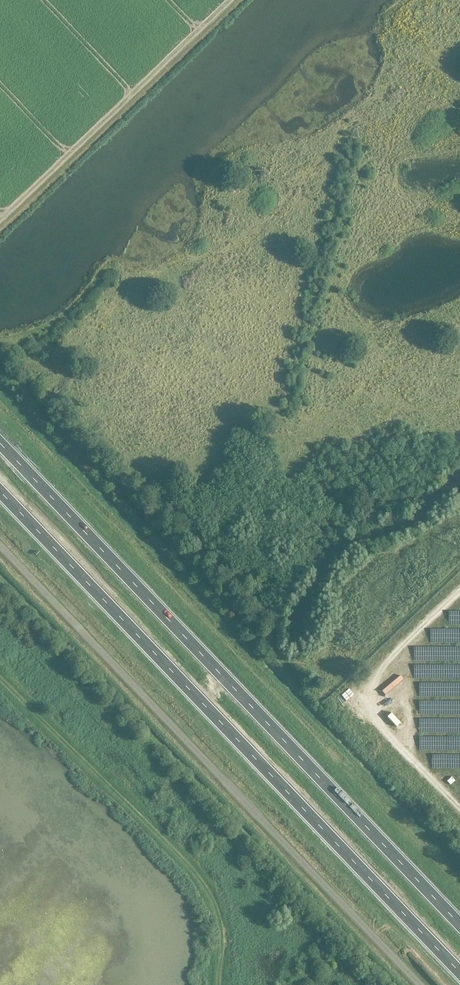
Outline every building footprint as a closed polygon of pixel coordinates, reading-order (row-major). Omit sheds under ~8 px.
[(391,713),(386,717),(396,727),(401,723),(391,713)]
